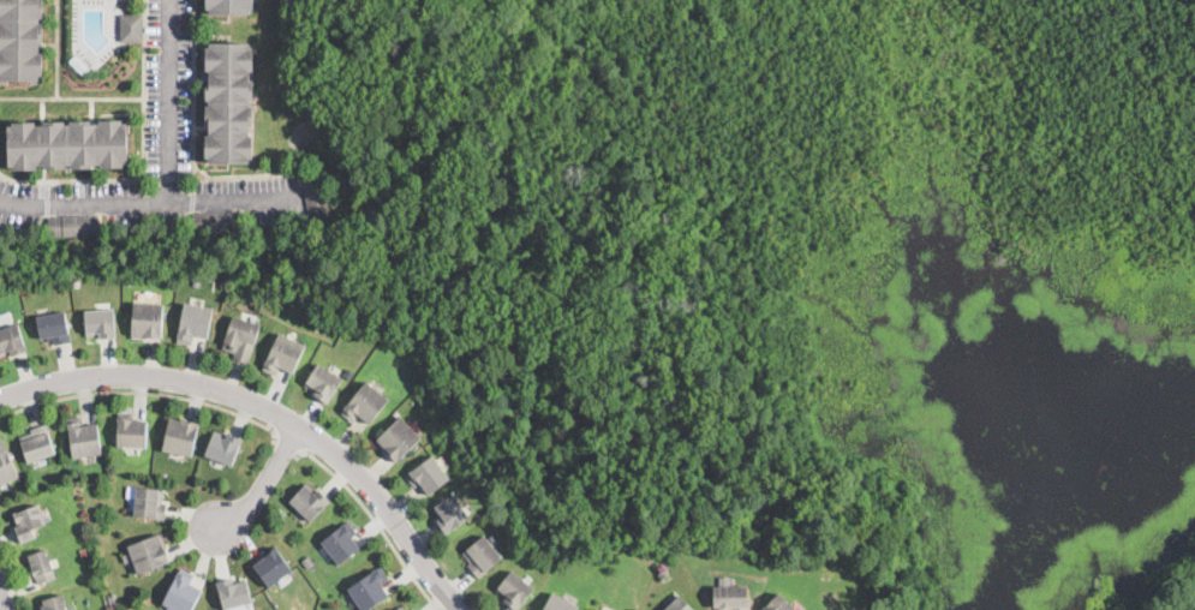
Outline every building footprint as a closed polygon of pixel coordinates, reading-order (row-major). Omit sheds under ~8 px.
[(38,80),(0,80),(0,0),(43,0),(43,18),(40,18),(40,24),(42,24),(42,43),(38,43),(38,53),(42,53),(42,76),(38,76),(38,80)] [(207,10),(207,0),(253,0),(253,10),(251,10),(251,16),(210,16),(210,10),(207,10)] [(126,42),(121,42),(120,14),(143,14),(143,42),(126,42)] [(253,48),(253,72),(249,72),(249,79),(253,79),(252,101),(250,101),(250,106),(253,106),(253,127),(249,127),(249,136),(252,136),(252,159),(249,159),(249,165),(209,163),(209,159),(207,159),(207,136),(209,137),(209,128),(205,128),(205,106),(209,106),(209,102),(205,102),(207,82),(209,82),(209,72),(207,72),(207,48),(209,48),(209,43),(250,43),(250,48),(253,48)] [(90,71),(84,77),(68,61),(74,55),(90,71)] [(123,120),(123,124),(127,124),(129,163),(123,163),(123,167),(101,167),(101,165),(90,165),(90,168),(71,168),(71,166),(66,166),(66,169),(46,169),(46,166),(36,166),(36,169),(13,169),(13,167),(10,167),(8,126),(12,126),(12,122),(35,122),(35,126),(44,126),(44,122),(65,121),(65,125),(70,125),(70,121),(91,121),(91,125),(100,125),(98,120),(123,120)] [(100,235),(49,237),(49,216),(98,216),(100,235)] [(163,304),(162,340),(132,339),(135,303),(163,304)] [(213,309),(208,339),(193,336),(192,346),(177,342),(184,303),(213,309)] [(114,310),(116,340),(101,341),(101,336),(85,337),(84,311),(114,310)] [(65,312),(71,342),(54,346),(54,341),(48,342),(48,340),(41,341),(36,318),(36,317),(65,311),(65,312)] [(261,324),(249,364),(233,359),(234,353),(222,349),(233,316),(261,324)] [(12,354),(0,358),(0,330),(18,324),(26,352),(25,352),(13,355),(12,355),(12,354)] [(305,345),(293,372),(280,367),(276,376),(262,370),(279,333),(305,345)] [(342,377),(327,402),(313,393),(316,389),(305,382),(318,361),(342,377)] [(388,397),(369,423),(358,413),(352,420),(340,411),(366,379),(388,397)] [(395,461),(375,439),(400,415),(420,437),(395,461)] [(83,417),(84,425),(97,424),(101,455),(72,459),(68,418),(83,417)] [(148,420),(147,448),(118,447),(118,418),(127,418),(127,419),(148,420)] [(183,421),(184,421),(184,420),(199,423),(192,458),(162,450),(169,418),(183,421)] [(31,462),(28,464),(22,442),(32,438),(30,429),(44,424),(46,424),(55,454),(31,462)] [(243,438),(231,466),(205,455),(214,433),(225,438),(227,432),(243,438)] [(2,485),(0,486),(0,437),(19,477),(2,485)] [(450,477),(428,494),(419,483),(414,486),(405,474),(432,454),(450,477)] [(315,490),(316,491),(318,489),(330,501),(310,521),(289,502),(306,483),(315,490)] [(165,518),(165,520),(133,518),(136,488),(163,490),(162,503),(166,503),(165,518)] [(444,532),(436,519),(441,516),(434,506),(454,492),(468,516),(444,532)] [(36,504),(44,525),(32,531),(35,536),(20,543),(14,528),(22,526),(20,521),(18,522),(14,514),(36,504)] [(359,549),(339,566),(321,543),(347,521),(358,533),(351,538),(359,549)] [(171,562),(138,574),(127,546),(161,533),(166,548),(166,549),(171,562)] [(502,556),(478,576),(467,564),(471,562),(462,552),(483,534),(502,556)] [(88,555),(82,556),(79,548),(85,546),(88,555)] [(276,581),(269,587),(253,566),(267,556),(265,554),(275,548),(292,570),(276,581)] [(40,584),(36,585),(28,556),(47,550),(55,578),(40,584)] [(388,596),(368,609),(360,609),(347,588),(380,566),(389,579),(381,585),(388,596)] [(203,590),(192,609),(175,609),(162,603),(180,568),(195,575),(190,584),(203,590)] [(534,587),(516,609),(503,599),(507,596),(496,587),(512,568),(534,587)] [(232,578),(233,584),(246,581),(252,603),(223,609),(216,582),(232,578)] [(747,586),(748,609),(719,609),(719,608),(715,608),(715,587),(747,586)] [(579,605),(576,609),(543,609),(552,591),(579,605)] [(790,604),(797,609),(764,609),(763,609),(765,606),(778,592),(790,604)] [(64,604),(66,609),(41,609),(40,606),(43,605),(42,600),(64,594),(66,604),(64,604)] [(680,594),(696,609),(665,609),(680,594)]
